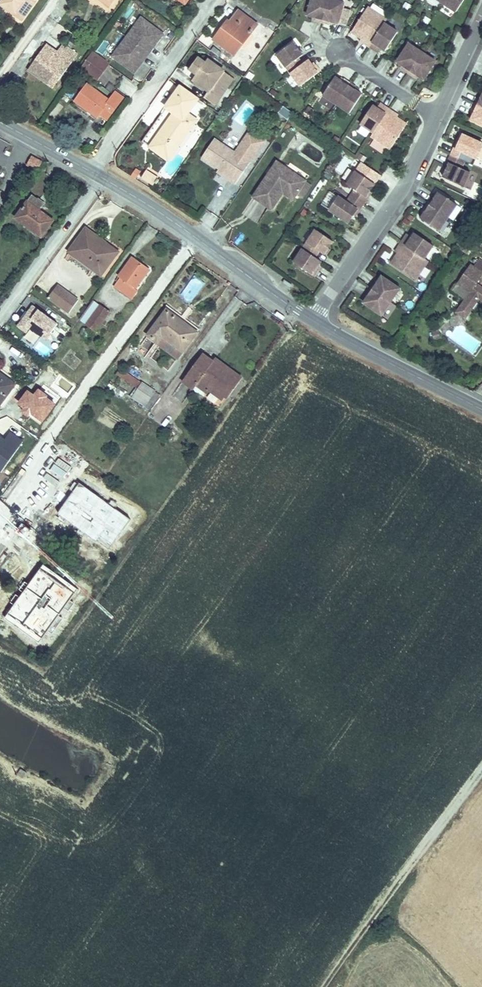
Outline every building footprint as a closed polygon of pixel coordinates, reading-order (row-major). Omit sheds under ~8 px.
[(0,4),(15,15),(26,0),(3,0),(0,4)] [(15,15),(21,19),(35,0),(26,0),(15,15)] [(307,15),(312,17),(315,17),(315,20),(322,22),(328,0),(311,0),(307,15)] [(344,3),(335,0),(328,0),(322,22),(329,24),(330,21),(333,22),(338,24),(344,3)] [(456,12),(464,0),(445,0),(443,3),(456,12)] [(362,38),(370,44),(384,23),(387,19),(368,7),(352,32),(362,38)] [(214,39),(235,55),(257,25),(238,11),(227,26),(225,24),(214,39)] [(155,45),(163,34),(141,18),(127,37),(147,52),(153,44),(155,45)] [(384,23),(370,44),(377,49),(379,46),(381,48),(385,51),(398,32),(384,23)] [(141,61),(147,52),(127,37),(112,57),(134,73),(143,62),(141,61)] [(293,42),(277,54),(291,73),(303,64),(298,58),(303,55),(301,53),(298,49),(293,42)] [(57,52),(46,45),(28,70),(41,79),(46,72),(59,81),(78,54),(63,44),(57,52)] [(147,52),(149,54),(155,45),(153,44),(147,52)] [(377,49),(370,44),(369,46),(378,52),(381,48),(379,46),(377,49)] [(422,53),(409,44),(397,62),(401,65),(404,67),(402,69),(409,73),(422,53)] [(219,57),(222,53),(214,47),(211,50),(219,57)] [(107,63),(92,52),(81,68),(96,79),(107,63)] [(141,61),(143,62),(149,54),(147,52),(141,61)] [(424,80),(436,61),(422,53),(409,73),(415,78),(417,75),(419,77),(424,80)] [(204,97),(215,105),(234,79),(207,60),(205,63),(198,58),(190,69),(197,74),(193,80),(209,91),(204,97)] [(303,64),(291,73),(300,86),(321,71),(316,65),(313,67),(311,65),(308,60),(303,64)] [(142,80),(152,69),(146,63),(136,75),(142,80)] [(59,81),(46,72),(41,79),(54,88),(59,81)] [(335,77),(323,95),(337,104),(350,83),(344,79),(342,82),(340,80),(335,77)] [(337,104),(350,113),(362,95),(357,92),(355,90),(357,87),(350,83),(337,104)] [(109,101),(87,85),(75,101),(98,117),(100,115),(105,107),(112,112),(123,98),(115,92),(109,101)] [(174,113),(183,120),(188,114),(198,99),(181,87),(166,107),(174,113)] [(481,125),(481,108),(475,104),(472,111),(474,112),(473,115),(471,120),(481,125)] [(293,113),(283,106),(278,113),(288,120),(293,113)] [(374,133),(388,112),(381,108),(380,110),(373,106),(361,124),(374,133)] [(107,120),(112,112),(105,107),(100,115),(107,120)] [(407,124),(388,112),(374,133),(371,137),(390,149),(407,124)] [(196,120),(188,114),(183,120),(174,113),(150,147),(168,160),(196,120)] [(257,137),(249,132),(244,139),(252,145),(257,137)] [(481,147),(481,143),(463,135),(459,143),(456,149),(454,148),(451,155),(464,161),(468,154),(477,159),(481,147)] [(202,157),(219,169),(230,177),(228,179),(235,184),(264,142),(257,137),(252,145),(244,139),(235,153),(214,139),(202,157)] [(30,155),(25,166),(36,171),(41,161),(30,155)] [(443,178),(464,187),(470,173),(461,168),(464,161),(451,155),(448,162),(450,163),(447,169),(443,178)] [(306,181),(277,162),(272,169),(275,171),(271,176),(268,174),(253,197),(269,208),(283,186),(297,195),(306,181)] [(132,175),(136,178),(140,172),(136,169),(132,175)] [(230,177),(219,169),(217,172),(228,179),(230,177)] [(146,171),(141,178),(153,186),(158,179),(146,171)] [(375,184),(356,171),(347,184),(355,190),(351,196),(363,204),(368,198),(366,197),(370,191),(375,184)] [(311,184),(306,181),(297,195),(302,198),(311,184)] [(293,200),(297,195),(283,186),(269,208),(272,210),(283,193),(293,200)] [(448,218),(457,205),(439,192),(436,197),(434,199),(432,198),(427,204),(448,218)] [(32,196),(28,202),(39,210),(44,204),(32,196)] [(338,197),(330,210),(348,223),(353,215),(357,210),(359,211),(363,204),(351,196),(347,202),(338,197)] [(28,202),(16,218),(42,237),(54,221),(39,210),(28,202)] [(421,219),(439,231),(448,218),(427,204),(423,210),(426,212),(424,214),(421,219)] [(104,242),(86,229),(72,248),(82,255),(79,259),(101,275),(116,254),(106,247),(106,248),(101,245),(104,242)] [(333,241),(316,230),(303,249),(315,257),(319,251),(324,254),(326,252),(328,248),(333,241)] [(408,238),(403,245),(424,259),(433,246),(415,233),(412,237),(410,240),(408,238)] [(401,243),(403,245),(408,238),(410,240),(412,237),(408,234),(401,243)] [(465,238),(458,248),(466,254),(474,244),(465,238)] [(116,254),(118,252),(104,242),(101,245),(106,248),(106,247),(116,254)] [(424,259),(403,245),(397,253),(391,263),(415,280),(428,261),(424,259)] [(82,255),(72,248),(69,252),(79,259),(82,255)] [(315,257),(303,249),(294,262),(314,276),(319,270),(316,268),(318,265),(321,261),(315,257)] [(140,278),(142,279),(149,270),(132,258),(119,277),(121,278),(115,286),(132,298),(138,290),(135,289),(141,281),(138,280),(140,278)] [(457,284),(470,293),(465,299),(461,305),(470,312),(479,299),(481,301),(481,287),(476,283),(481,275),(481,272),(474,267),(471,264),(457,284)] [(194,275),(178,296),(189,304),(205,284),(194,275)] [(391,302),(400,289),(382,276),(379,281),(377,283),(375,282),(370,288),(391,302)] [(284,279),(282,283),(290,288),(293,285),(284,279)] [(457,284),(452,290),(465,299),(470,293),(457,284)] [(58,285),(48,298),(69,313),(78,300),(58,285)] [(364,303),(382,315),(391,302),(370,288),(366,294),(368,296),(367,298),(364,303)] [(80,319),(87,324),(100,306),(93,301),(80,319)] [(470,312),(461,305),(456,312),(465,319),(470,312)] [(87,324),(96,331),(109,312),(100,306),(87,324)] [(34,335),(47,341),(57,321),(29,307),(18,328),(26,332),(22,339),(30,343),(34,335)] [(176,317),(167,310),(148,335),(156,342),(155,342),(178,359),(197,332),(188,325),(186,327),(175,318),(176,317)] [(188,325),(176,317),(175,318),(186,327),(188,325)] [(61,345),(68,332),(57,326),(49,339),(61,345)] [(442,339),(439,329),(431,331),(434,341),(442,339)] [(39,342),(35,348),(46,357),(50,350),(39,342)] [(76,353),(71,349),(61,361),(74,371),(82,361),(74,355),(76,353)] [(85,357),(78,351),(74,355),(82,361),(85,357)] [(203,354),(200,357),(211,365),(213,362),(203,354)] [(242,378),(216,359),(213,362),(211,365),(200,357),(182,381),(193,389),(196,386),(201,379),(224,396),(227,398),(242,378)] [(155,392),(120,368),(116,374),(138,388),(132,398),(145,406),(155,392)] [(2,375),(0,374),(0,405),(13,387),(0,377),(2,375)] [(0,377),(13,387),(15,385),(2,375),(0,377)] [(224,396),(201,379),(196,386),(206,394),(209,390),(222,399),(224,396)] [(0,435),(0,475),(23,442),(4,429),(0,435)] [(73,495),(65,489),(43,516),(53,524),(54,523),(61,515),(74,525),(86,534),(99,517),(76,499),(74,501),(70,498),(73,495)] [(61,515),(54,523),(63,530),(71,529),(74,525),(61,515)]
